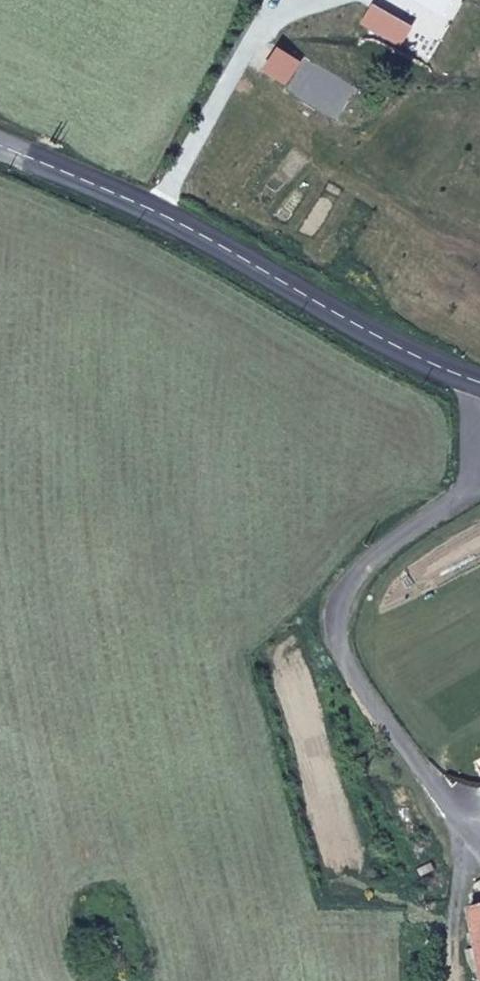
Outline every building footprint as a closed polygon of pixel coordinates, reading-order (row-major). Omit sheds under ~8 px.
[(465,923),(479,980),(479,917),(465,923)]
